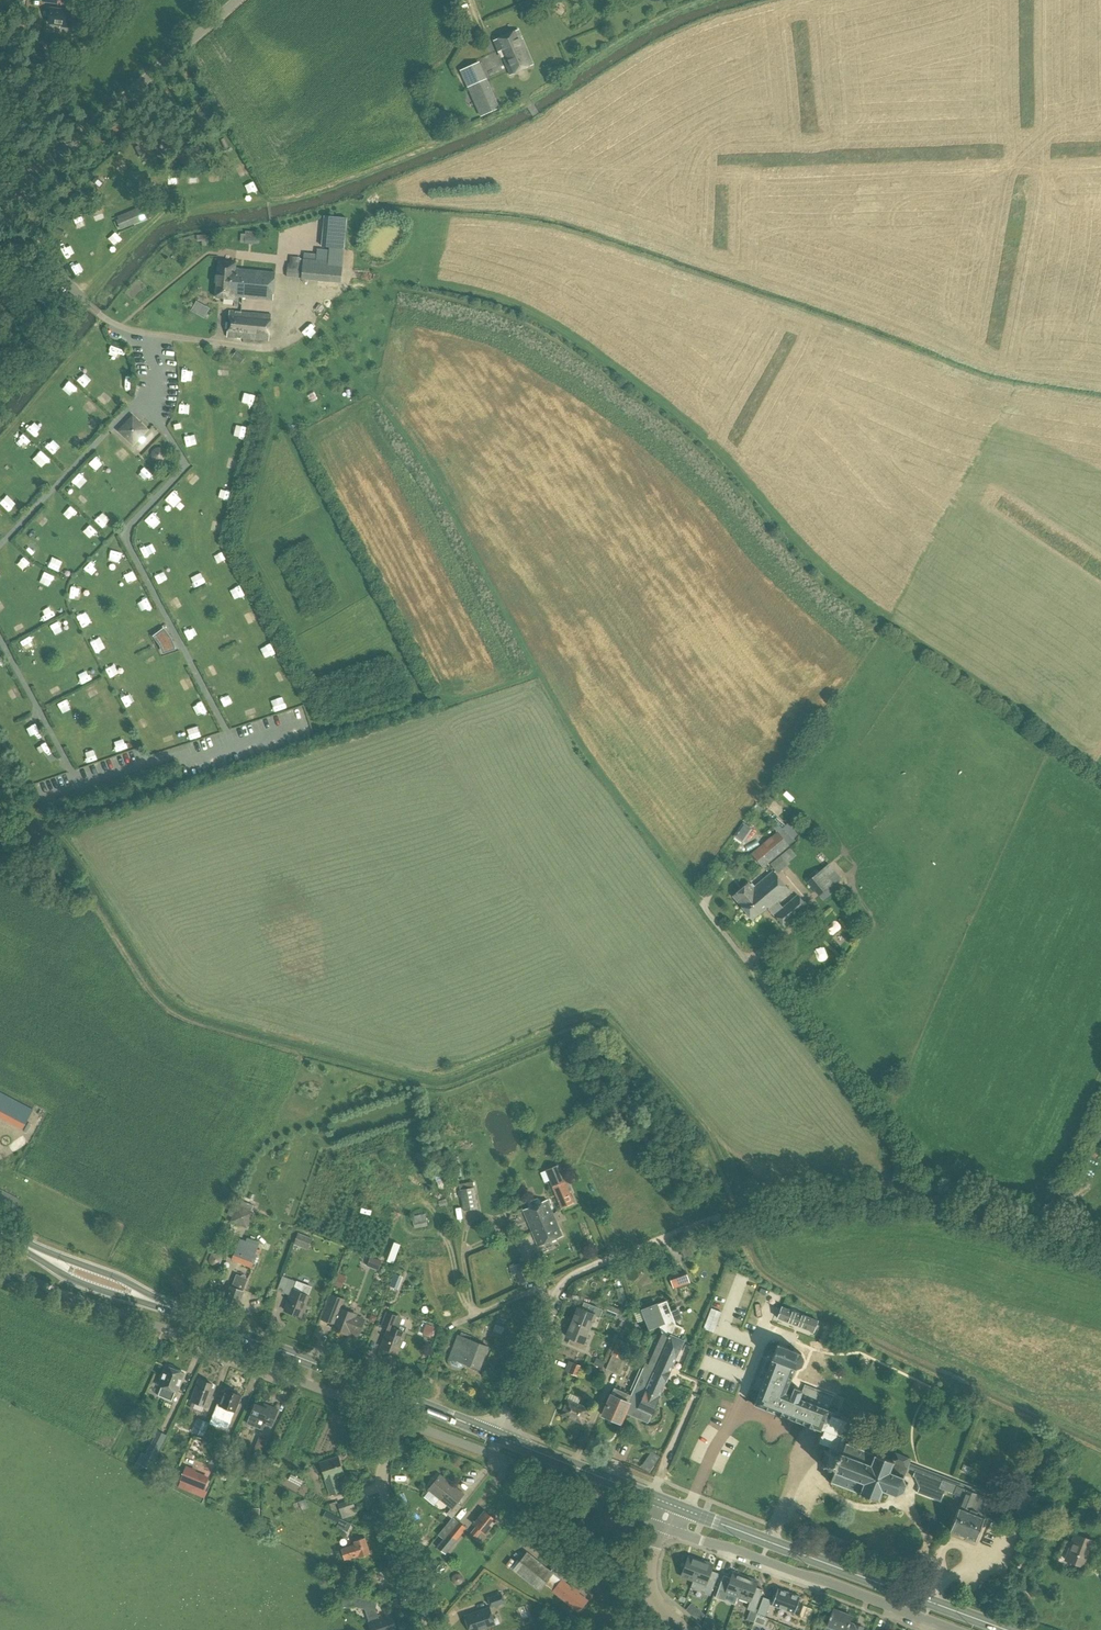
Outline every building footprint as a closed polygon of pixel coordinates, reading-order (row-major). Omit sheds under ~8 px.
[(70,27),(72,11),(51,9),(49,23),(63,25),(63,26),(70,27)] [(533,64),(519,31),(494,41),(498,50),(500,49),(511,74),(533,64)] [(475,51),(478,44),(468,39),(464,46),(475,51)] [(480,117),(500,108),(479,62),(460,71),(480,117)] [(168,139),(162,138),(159,147),(165,148),(168,139)] [(139,145),(134,147),(139,157),(144,154),(139,145)] [(201,183),(201,172),(191,173),(191,184),(201,183)] [(256,180),(248,185),(254,194),(262,189),(256,180)] [(123,227),(149,217),(146,208),(119,219),(123,227)] [(347,218),(324,216),(321,246),(344,249),(347,218)] [(257,232),(246,231),(245,234),(241,234),(241,235),(240,234),(240,243),(244,243),(256,244),(256,243),(259,243),(259,236),(257,236),(257,232)] [(122,242),(125,237),(118,232),(115,237),(122,242)] [(344,277),(344,260),(304,259),(304,263),(290,263),(290,275),(344,277)] [(274,300),(276,272),(237,268),(237,263),(220,261),(216,298),(234,299),(233,303),(234,303),(234,307),(238,307),(239,297),(274,300)] [(270,341),(272,315),(242,312),(236,311),(236,310),(230,310),(228,337),(270,341)] [(123,352),(124,347),(113,344),(111,349),(123,352)] [(243,355),(237,351),(232,357),(238,362),(243,355)] [(84,376),(81,380),(88,387),(92,383),(84,376)] [(76,396),(82,388),(73,382),(68,389),(76,396)] [(108,405),(115,397),(107,390),(100,398),(108,405)] [(93,398),(89,403),(98,411),(102,407),(93,398)] [(133,446),(149,430),(133,415),(117,431),(133,446)] [(39,423),(32,432),(39,439),(47,430),(39,423)] [(248,437),(251,426),(239,423),(236,434),(248,437)] [(28,435),(20,442),(29,451),(37,443),(28,435)] [(167,458),(167,448),(157,449),(158,459),(167,458)] [(45,452),(40,460),(52,467),(56,459),(45,452)] [(98,469),(105,461),(98,455),(91,462),(98,469)] [(84,471),(76,479),(83,485),(91,477),(84,471)] [(167,497),(176,505),(184,497),(175,488),(167,497)] [(13,512),(20,504),(13,498),(6,506),(13,512)] [(68,514),(80,520),(84,511),(72,505),(68,514)] [(154,511),(147,517),(156,525),(162,519),(154,511)] [(102,515),(97,520),(106,527),(110,522),(102,515)] [(223,532),(226,523),(217,519),(213,529),(223,532)] [(153,555),(150,546),(144,548),(147,557),(153,555)] [(220,563),(230,559),(227,548),(216,551),(220,563)] [(27,557),(22,562),(32,571),(37,566),(27,557)] [(55,562),(53,567),(61,571),(64,566),(55,562)] [(49,571),(44,583),(54,587),(59,576),(49,571)] [(257,608),(247,612),(252,625),(262,621),(257,608)] [(164,628),(153,635),(160,645),(163,653),(176,649),(173,641),(171,637),(164,628)] [(194,628),(187,633),(194,641),(200,636),(194,628)] [(98,652),(108,649),(105,639),(95,642),(98,652)] [(0,656),(0,671),(9,669),(5,655),(0,656)] [(86,687),(96,680),(89,670),(79,677),(86,687)] [(93,699),(102,696),(99,684),(90,687),(93,699)] [(11,691),(17,703),(27,699),(21,686),(11,691)] [(61,686),(54,691),(60,700),(68,695),(61,686)] [(223,699),(228,707),(236,701),(231,693),(223,699)] [(74,709),(70,701),(63,704),(66,712),(74,709)] [(117,741),(122,754),(133,750),(128,737),(117,741)] [(743,843),(752,829),(742,822),(733,836),(743,843)] [(795,840),(782,828),(751,854),(762,867),(795,840)] [(841,878),(829,864),(807,882),(819,896),(841,878)] [(790,892),(774,871),(755,887),(752,884),(750,886),(749,884),(734,896),(746,911),(745,914),(748,917),(751,917),(752,919),(768,906),(770,908),(778,902),(790,892)] [(778,902),(770,908),(785,927),(808,908),(798,896),(783,908),(778,902)] [(838,935),(845,941),(849,937),(841,931),(838,935)] [(26,1106),(15,1126),(22,1130),(33,1109),(26,1106)] [(561,1208),(574,1202),(565,1181),(567,1180),(560,1164),(545,1170),(561,1208)] [(463,1211),(478,1209),(474,1187),(460,1190),(463,1211)] [(529,1208),(523,1211),(538,1246),(563,1236),(548,1200),(541,1203),(539,1199),(537,1199),(529,1202),(528,1205),(529,1208)] [(247,1229),(254,1212),(237,1205),(230,1222),(247,1229)] [(414,1229),(427,1226),(425,1214),(412,1217),(414,1229)] [(308,1250),(312,1238),(298,1233),(293,1244),(308,1250)] [(700,1250),(715,1245),(712,1238),(697,1243),(700,1250)] [(252,1268),(257,1254),(236,1246),(231,1260),(252,1268)] [(158,1255),(175,1261),(178,1253),(161,1247),(158,1255)] [(648,1268),(662,1261),(658,1254),(645,1261),(648,1268)] [(378,1260),(370,1257),(367,1265),(375,1268),(378,1260)] [(542,1258),(534,1261),(536,1267),(545,1263),(542,1258)] [(522,1286),(532,1282),(523,1261),(513,1265),(522,1286)] [(673,1288),(690,1283),(686,1270),(669,1276),(673,1288)] [(334,1286),(341,1289),(346,1276),(339,1273),(334,1286)] [(243,1291),(248,1279),(235,1274),(231,1286),(230,1286),(222,1306),(236,1312),(244,1291),(243,1291)] [(309,1295),(312,1288),(302,1284),(298,1292),(293,1290),(297,1282),(289,1278),(283,1293),(290,1296),(285,1311),(301,1317),(309,1295)] [(359,1336),(365,1319),(355,1315),(356,1314),(341,1308),(344,1300),(331,1295),(325,1311),(338,1316),(333,1329),(348,1335),(349,1332),(359,1336)] [(679,1338),(684,1328),(676,1324),(675,1322),(683,1319),(679,1309),(671,1311),(667,1301),(642,1310),(650,1329),(659,1325),(663,1334),(669,1338),(671,1335),(679,1338)] [(572,1322),(590,1329),(595,1315),(599,1317),(602,1311),(624,1320),(627,1312),(607,1304),(604,1311),(589,1305),(586,1311),(578,1308),(572,1322)] [(813,1333),(818,1320),(781,1306),(777,1318),(813,1333)] [(721,1312),(711,1308),(703,1328),(713,1332),(721,1312)] [(399,1329),(403,1318),(388,1313),(383,1327),(389,1329),(382,1347),(397,1353),(405,1332),(399,1329)] [(584,1343),(590,1329),(572,1322),(566,1336),(575,1340),(572,1346),(586,1351),(588,1345),(584,1343)] [(500,1324),(497,1331),(506,1335),(509,1328),(500,1324)] [(684,1340),(679,1338),(671,1335),(669,1338),(663,1334),(649,1365),(646,1364),(644,1369),(667,1378),(684,1340)] [(479,1368),(487,1347),(459,1336),(450,1360),(452,1365),(459,1368),(463,1366),(464,1363),(479,1368)] [(619,1359),(625,1347),(616,1343),(611,1355),(618,1358),(619,1359)] [(795,1369),(801,1366),(804,1360),(801,1353),(778,1344),(754,1405),(821,1431),(821,1430),(834,1435),(836,1430),(828,1427),(833,1413),(829,1411),(829,1410),(799,1398),(802,1391),(794,1388),(792,1395),(785,1393),(794,1369),(795,1369)] [(611,1355),(605,1368),(612,1371),(618,1358),(611,1355)] [(618,1358),(612,1371),(619,1375),(625,1361),(619,1359),(618,1358)] [(577,1376),(581,1366),(573,1363),(568,1372),(577,1376)] [(169,1367),(167,1366),(159,1385),(162,1386),(158,1395),(172,1401),(176,1391),(177,1392),(185,1373),(173,1368),(172,1367),(170,1366),(169,1367)] [(651,1415),(667,1378),(644,1369),(632,1396),(629,1405),(651,1415)] [(208,1408),(214,1391),(211,1390),(213,1384),(199,1379),(191,1402),(208,1408)] [(629,1405),(632,1396),(615,1388),(612,1395),(611,1395),(602,1415),(621,1423),(629,1405)] [(234,1391),(230,1389),(229,1390),(227,1390),(220,1406),(221,1406),(218,1415),(232,1420),(241,1395),(234,1392),(234,1391)] [(583,1424),(589,1409),(567,1399),(561,1415),(583,1424)] [(265,1408),(256,1405),(252,1414),(251,1413),(247,1424),(262,1430),(264,1425),(266,1426),(267,1423),(272,1426),(278,1410),(267,1406),(265,1408)] [(204,1436),(209,1423),(197,1418),(192,1432),(204,1436)] [(149,1469),(166,1435),(157,1431),(146,1455),(141,1452),(136,1463),(149,1469)] [(953,1494),(958,1482),(909,1463),(908,1466),(906,1466),(909,1458),(895,1452),(892,1461),(874,1454),(874,1453),(845,1442),(841,1452),(839,1456),(828,1452),(824,1463),(835,1467),(834,1471),(835,1471),(831,1482),(878,1500),(882,1490),(896,1495),(903,1492),(906,1484),(903,1479),(907,1468),(942,1481),(939,1489),(953,1494)] [(655,1470),(662,1460),(658,1456),(651,1466),(655,1470)] [(330,1495),(342,1492),(337,1476),(345,1474),(339,1457),(320,1462),(330,1495)] [(204,1491),(209,1477),(195,1471),(196,1470),(186,1466),(180,1481),(204,1491)] [(452,1518),(462,1507),(457,1503),(464,1494),(441,1475),(429,1490),(451,1508),(446,1514),(452,1518)] [(297,1479),(294,1483),(304,1489),(307,1485),(297,1479)] [(958,1482),(953,1494),(963,1498),(950,1531),(975,1541),(984,1518),(985,1514),(983,1513),(988,1498),(981,1495),(982,1491),(958,1482)] [(1036,1499),(1023,1494),(1021,1500),(1034,1505),(1036,1499)] [(343,1520),(357,1516),(352,1500),(339,1504),(343,1520)] [(332,1512),(339,1510),(337,1502),(329,1504),(332,1512)] [(486,1534),(496,1521),(485,1511),(474,1525),(476,1526),(471,1533),(476,1538),(482,1531),(486,1534)] [(352,1524),(341,1519),(337,1527),(348,1532),(352,1524)] [(446,1554),(467,1528),(458,1521),(437,1547),(446,1554)] [(431,1527),(423,1537),(430,1542),(438,1532),(431,1527)] [(1084,1567),(1093,1542),(1075,1535),(1066,1560),(1084,1567)] [(360,1558),(371,1554),(366,1538),(354,1542),(355,1545),(341,1549),(345,1561),(359,1556),(360,1558)] [(422,1554),(431,1544),(424,1538),(416,1548),(422,1554)] [(553,1574),(554,1573),(527,1552),(513,1569),(539,1591),(545,1584),(553,1574)] [(701,1559),(688,1554),(680,1577),(693,1582),(701,1559)] [(714,1564),(701,1559),(693,1582),(691,1588),(710,1595),(718,1573),(712,1571),(714,1564)] [(730,1578),(724,1575),(719,1588),(726,1591),(725,1593),(737,1598),(746,1576),(733,1571),(730,1578)] [(562,1581),(553,1574),(545,1584),(554,1591),(579,1611),(587,1601),(562,1581)] [(759,1581),(746,1576),(737,1598),(750,1603),(747,1609),(755,1612),(763,1590),(756,1587),(759,1581)] [(778,1588),(772,1605),(794,1613),(801,1596),(778,1588)] [(492,1607),(505,1602),(502,1594),(489,1598),(492,1607)] [(376,1611),(376,1610),(377,1601),(353,1597),(351,1606),(365,1609),(369,1622),(368,1622),(371,1629),(397,1629),(392,1614),(379,1618),(376,1611)] [(772,1600),(763,1597),(757,1613),(765,1616),(770,1604),(772,1600)] [(482,1629),(495,1624),(490,1607),(465,1616),(470,1629),(482,1629)] [(705,1614),(697,1607),(691,1614),(699,1621),(705,1614)] [(863,1628),(850,1622),(852,1616),(834,1609),(827,1626),(838,1629),(863,1629),(863,1628)] [(756,1616),(749,1613),(747,1619),(754,1622),(756,1616)] [(757,1616),(755,1622),(763,1625),(766,1619),(757,1616)]
